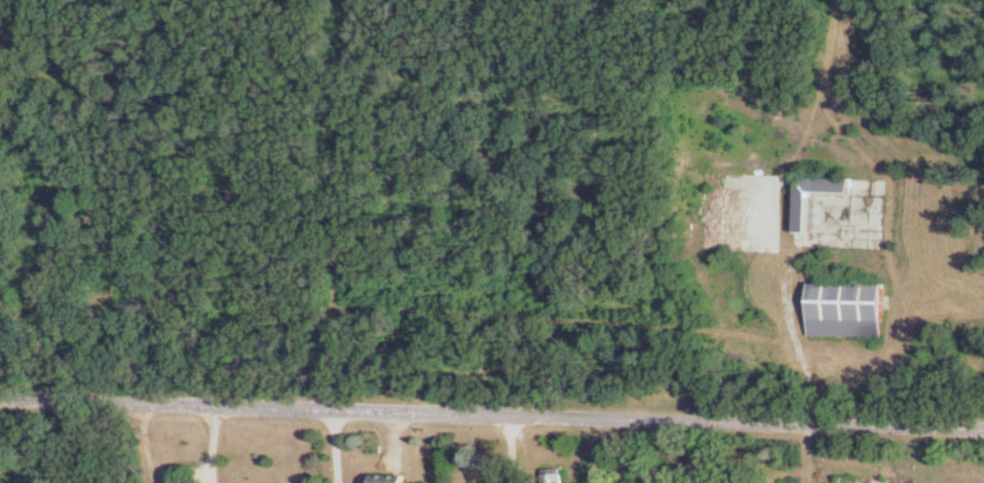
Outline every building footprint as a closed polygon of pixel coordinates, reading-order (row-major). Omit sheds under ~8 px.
[(798,178),(797,233),(814,234),(815,198),(853,199),(853,180),(798,178)] [(811,337),(884,338),(885,286),(811,285),(811,337)] [(546,482),(565,482),(565,472),(546,472),(546,482)]
